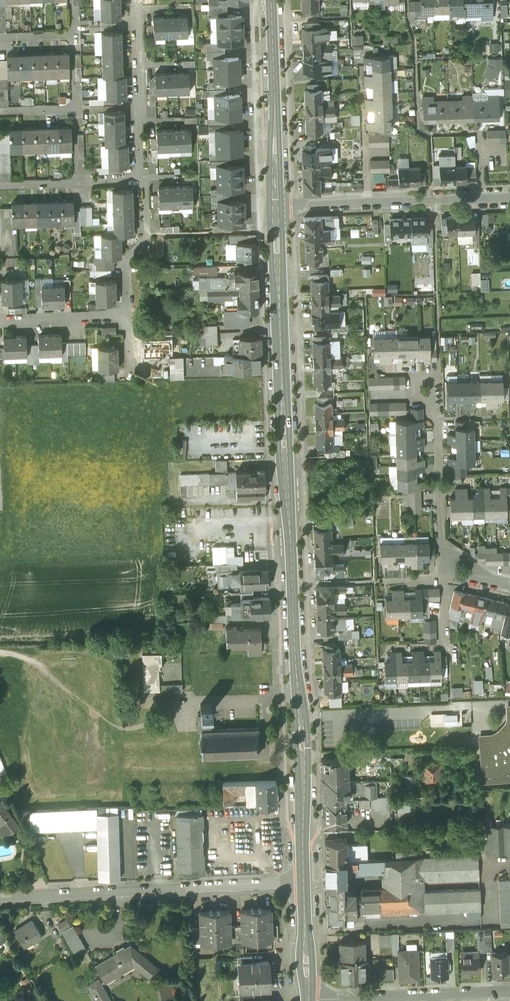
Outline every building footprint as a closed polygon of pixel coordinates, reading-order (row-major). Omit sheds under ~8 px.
[(100,8),(120,8),(120,0),(100,0),(100,8)] [(301,0),(301,11),(306,11),(318,10),(318,0),(303,0),(301,0)] [(420,2),(421,14),(433,14),(433,12),(432,3),(434,3),(434,0),(420,0),(420,2)] [(434,3),(432,3),(433,12),(449,12),(448,0),(434,0),(434,3)] [(449,12),(449,17),(458,17),(458,14),(465,14),(465,12),(464,6),(462,6),(462,0),(448,0),(449,12)] [(462,6),(464,6),(465,12),(481,11),(481,20),(492,19),(491,2),(491,0),(462,0),(462,6)] [(226,3),(209,3),(209,17),(217,17),(217,16),(227,16),(226,3)] [(120,8),(100,8),(101,20),(113,19),(121,19),(120,8)] [(227,16),(217,16),(217,17),(218,32),(242,31),(241,16),(227,16)] [(175,17),(164,18),(165,38),(176,37),(175,17)] [(187,17),(175,17),(176,37),(188,37),(187,17)] [(164,18),(153,18),(153,26),(153,38),(165,38),(164,18)] [(306,30),(302,30),(302,41),(319,40),(319,29),(306,30)] [(327,29),(319,29),(319,40),(328,40),(327,29)] [(113,31),(101,32),(102,43),(122,43),(121,31),(113,31)] [(242,31),(218,32),(218,43),(224,43),(242,42),(242,31)] [(319,40),(302,41),(303,51),(320,50),(320,45),(319,41),(319,40)] [(122,43),(102,43),(102,55),(122,54),(122,43)] [(224,43),(218,43),(206,43),(206,51),(224,51),(224,43)] [(320,50),(303,51),(303,61),(320,61),(320,50)] [(330,50),(320,50),(320,61),(330,60),(330,50)] [(224,51),(206,51),(206,59),(214,59),(214,58),(224,58),(224,51)] [(69,54),(56,55),(56,73),(69,73),(69,54)] [(122,54),(102,55),(102,66),(122,65),(122,54)] [(44,55),(31,56),(32,74),(44,73),(44,55)] [(56,55),(44,55),(44,73),(56,73),(56,55)] [(19,56),(7,57),(7,60),(7,70),(7,75),(20,74),(19,56)] [(31,56),(19,56),(20,74),(32,74),(31,56)] [(389,56),(363,57),(364,64),(372,63),(372,69),(390,69),(389,56)] [(224,58),(214,58),(214,59),(214,70),(239,69),(238,58),(224,58)] [(503,71),(502,58),(488,59),(488,67),(487,66),(483,77),(492,81),(493,78),(496,79),(499,70),(503,71)] [(320,61),(303,61),(304,72),(308,72),(320,71),(321,71),(320,61)] [(329,61),(320,61),(321,71),(330,71),(330,65),(329,61)] [(471,62),(463,62),(463,71),(471,71),(471,62)] [(122,65),(102,66),(103,77),(106,77),(123,76),(122,65)] [(239,69),(214,70),(215,82),(225,81),(239,81),(239,69)] [(390,69),(372,69),(372,75),(364,75),(364,81),(390,80),(390,69)] [(189,73),(177,74),(178,94),(189,93),(189,73)] [(166,74),(155,74),(155,82),(155,94),(167,94),(166,74)] [(177,74),(166,74),(167,94),(178,94),(177,74)] [(123,76),(106,77),(106,88),(126,87),(126,76),(123,76)] [(390,80),(364,81),(364,87),(372,87),(373,93),(391,92),(390,80)] [(215,82),(212,82),(212,89),(225,89),(225,81),(215,82)] [(126,87),(106,88),(106,99),(117,99),(126,99),(126,87)] [(0,88),(0,98),(8,98),(8,88),(0,88)] [(308,91),(304,91),(305,102),(322,101),(322,100),(321,91),(321,90),(308,91)] [(391,92),(373,93),(373,99),(365,100),(365,105),(391,104),(391,92)] [(485,92),(472,93),(472,95),(473,95),(473,101),(480,101),(480,103),(487,102),(487,95),(485,92)] [(225,95),(215,95),(215,96),(215,107),(240,106),(239,94),(225,95)] [(472,95),(462,96),(462,103),(455,104),(454,102),(448,102),(449,120),(461,120),(461,121),(474,121),(473,101),(473,95),(472,95)] [(498,95),(487,95),(487,102),(480,103),(480,101),(473,101),(473,119),(486,119),(486,120),(499,120),(498,95)] [(441,104),(433,104),(433,97),(422,97),(423,123),(435,122),(435,121),(449,120),(448,102),(441,102),(441,104)] [(0,98),(0,107),(8,107),(8,98),(0,98)] [(322,101),(305,102),(305,112),(322,111),(322,106),(322,101)] [(391,104),(365,105),(365,112),(373,111),(373,117),(391,116),(391,104)] [(240,106),(215,107),(216,118),(216,119),(226,118),(240,118),(240,106)] [(116,111),(104,112),(104,123),(124,123),(124,111),(116,111)] [(322,111),(305,112),(305,122),(322,121),(322,116),(322,111)] [(391,116),(373,117),(374,123),(366,123),(366,130),(392,129),(391,116)] [(322,121),(305,122),(306,133),(309,133),(319,132),(323,132),(322,121)] [(124,123),(104,123),(104,134),(124,134),(124,123)] [(58,128),(46,129),(47,147),(59,147),(58,128)] [(71,128),(58,128),(59,147),(72,146),(71,128)] [(34,129),(21,130),(22,148),(34,148),(34,129)] [(46,129),(34,129),(34,148),(47,147),(46,129)] [(21,130),(9,130),(9,134),(9,143),(9,149),(22,148),(21,130)] [(179,130),(168,131),(168,151),(180,150),(179,130)] [(190,130),(179,130),(180,150),(191,150),(190,130)] [(226,130),(216,131),(217,142),(241,142),(241,130),(226,130)] [(168,131),(156,131),(157,139),(157,151),(168,151),(168,131)] [(0,134),(0,144),(9,143),(9,134),(0,134)] [(124,134),(104,134),(105,146),(108,146),(108,145),(125,145),(125,144),(124,134)] [(388,135),(381,135),(381,147),(389,147),(388,135)] [(472,137),(466,138),(469,148),(475,146),(472,137)] [(241,142),(217,142),(217,154),(227,154),(242,153),(241,142)] [(0,144),(0,153),(9,152),(9,149),(9,143),(0,144)] [(125,145),(108,145),(108,146),(108,156),(128,156),(128,144),(125,144),(125,145)] [(72,146),(59,147),(59,157),(72,157),(72,146)] [(305,152),(302,152),(302,163),(319,162),(318,151),(315,152),(305,152)] [(0,153),(0,163),(10,162),(9,152),(0,153)] [(128,156),(108,156),(108,168),(120,168),(128,167),(128,156)] [(439,167),(454,167),(454,156),(439,157),(439,167)] [(389,161),(381,161),(382,173),(390,173),(389,161)] [(0,163),(0,172),(10,172),(10,162),(0,163)] [(319,162),(302,163),(302,173),(319,173),(319,167),(319,162)] [(228,166),(217,166),(217,167),(218,178),(243,177),(242,165),(228,166)] [(466,166),(455,167),(456,183),(466,183),(466,177),(466,168),(466,166)] [(454,167),(444,167),(445,184),(456,183),(455,167),(454,167)] [(475,167),(466,168),(466,177),(476,177),(475,167)] [(409,168),(398,169),(398,180),(399,186),(409,185),(409,168)] [(419,168),(409,168),(409,185),(420,185),(420,175),(419,168)] [(0,172),(0,181),(10,181),(10,172),(0,172)] [(319,173),(302,173),(303,184),(319,183),(319,178),(319,173)] [(243,177),(218,178),(218,189),(218,190),(229,189),(243,189),(243,177)] [(319,183),(303,184),(303,194),(320,194),(320,188),(319,183)] [(192,186),(181,187),(181,207),(193,206),(192,186)] [(170,187),(158,187),(158,196),(159,207),(170,207),(170,187)] [(181,187),(170,187),(170,207),(181,207),(181,187)] [(132,190),(112,190),(113,202),(133,201),(132,190)] [(133,201),(113,202),(113,213),(133,212),(133,201)] [(229,201),(218,201),(218,202),(219,213),(243,213),(243,201),(229,201)] [(73,202),(61,203),(61,221),(74,220),(74,212),(73,202)] [(48,203),(36,204),(36,222),(49,221),(48,203)] [(61,203),(48,203),(49,221),(61,221),(61,203)] [(24,204),(11,205),(11,208),(12,217),(12,223),(24,222),(24,204)] [(36,204),(24,204),(24,222),(36,222),(36,204)] [(0,208),(0,218),(12,217),(11,208),(0,208)] [(133,212),(113,213),(113,224),(133,224),(133,212)] [(243,213),(219,213),(219,225),(229,225),(244,224),(243,213)] [(472,216),(457,217),(458,234),(472,234),(473,234),(472,225),(472,216)] [(0,218),(0,227),(12,227),(12,223),(12,217),(0,218)] [(446,218),(446,220),(447,234),(458,234),(457,217),(446,218)] [(321,218),(304,218),(304,229),(321,228),(321,223),(321,218)] [(411,219),(390,220),(390,225),(390,237),(391,237),(411,236),(411,219)] [(426,219),(411,219),(411,236),(426,235),(426,230),(426,219)] [(377,221),(372,221),(372,231),(366,231),(366,237),(378,237),(377,221)] [(133,224),(113,224),(113,235),(114,235),(121,235),(134,235),(133,224)] [(0,227),(0,230),(0,237),(12,237),(12,227),(0,227)] [(321,228),(304,229),(305,239),(321,239),(321,228)] [(333,228),(321,228),(321,239),(333,238),(333,228)] [(113,235),(101,235),(101,247),(121,246),(121,235),(114,235),(113,235)] [(256,235),(243,236),(243,235),(229,236),(229,244),(236,244),(257,243),(256,235)] [(426,235),(411,236),(411,243),(415,243),(415,244),(426,243),(426,235)] [(12,237),(0,237),(1,247),(13,246),(12,237)] [(321,239),(305,239),(305,250),(322,249),(322,244),(321,239)] [(257,243),(236,244),(237,260),(257,259),(257,243)] [(13,246),(1,247),(1,256),(13,255),(13,246)] [(121,246),(101,247),(101,258),(113,258),(121,258),(121,246)] [(322,249),(305,250),(305,260),(309,260),(319,260),(322,260),(322,249)] [(216,266),(199,267),(199,274),(205,274),(205,275),(217,274),(216,266)] [(341,269),(329,270),(329,278),(342,278),(341,269)] [(258,271),(234,272),(234,283),(239,283),(239,288),(258,287),(258,271)] [(229,278),(209,279),(209,289),(239,288),(239,283),(234,283),(234,272),(229,272),(229,278)] [(472,284),(481,284),(481,272),(471,272),(472,284)] [(21,279),(1,280),(2,291),(22,290),(21,279)] [(209,279),(199,279),(200,289),(208,289),(209,289),(209,279)] [(314,280),(311,281),(311,291),(328,291),(327,280),(324,280),(314,280)] [(115,281),(95,281),(96,293),(116,292),(115,281)] [(64,285),(53,286),(53,306),(65,305),(64,297),(64,285)] [(53,286),(41,286),(42,306),(53,306),(53,286)] [(258,287),(239,288),(240,297),(236,297),(236,304),(237,310),(237,314),(247,314),(247,311),(259,311),(258,287)] [(209,289),(208,289),(208,300),(224,300),(224,298),(233,297),(233,304),(236,304),(236,297),(240,297),(239,288),(209,289)] [(22,290),(2,291),(2,302),(22,302),(22,290)] [(328,291),(311,291),(311,302),(328,301),(328,296),(328,291)] [(116,292),(96,293),(96,304),(106,304),(116,304),(116,292)] [(328,301),(311,302),(312,312),(328,311),(328,306),(328,301)] [(247,314),(237,314),(237,310),(224,311),(225,327),(247,326),(247,314)] [(328,311),(312,312),(311,312),(311,323),(315,323),(315,328),(325,327),(325,326),(331,326),(339,326),(339,325),(338,311),(328,311)] [(216,332),(205,333),(205,346),(217,346),(216,332)] [(50,336),(38,336),(39,356),(50,356),(50,336)] [(61,336),(50,336),(50,356),(61,356),(62,356),(61,344),(61,336)] [(15,337),(3,338),(3,349),(4,358),(15,357),(15,337)] [(26,337),(15,337),(15,357),(27,357),(26,337)] [(259,337),(239,338),(239,339),(239,351),(233,351),(233,356),(260,355),(259,337)] [(408,365),(407,337),(396,338),(396,357),(402,357),(402,365),(408,365)] [(418,337),(407,337),(408,365),(414,365),(414,356),(419,356),(418,337)] [(430,337),(418,337),(419,356),(424,356),(424,365),(430,365),(430,363),(430,351),(430,338),(430,337)] [(385,338),(373,338),(374,357),(379,357),(379,366),(385,366),(385,338)] [(396,338),(385,338),(385,366),(391,366),(391,357),(396,357),(396,338)] [(316,343),(312,343),(313,353),(330,353),(329,342),(326,342),(316,343)] [(85,343),(67,344),(68,356),(86,355),(85,343)] [(117,348),(97,348),(98,360),(118,359),(117,348)] [(330,353),(313,353),(313,364),(330,363),(330,358),(330,353)] [(233,356),(223,357),(224,364),(220,365),(221,372),(260,371),(260,355),(233,356)] [(183,358),(169,358),(170,380),(184,380),(183,358)] [(118,359),(98,360),(98,371),(118,371),(118,359)] [(330,363),(313,364),(313,374),(330,374),(330,368),(330,363)] [(480,371),(480,382),(491,381),(491,371),(480,371)] [(330,374),(313,374),(314,385),(317,385),(327,384),(331,384),(330,374)] [(376,379),(368,379),(369,391),(377,391),(376,379)] [(491,381),(480,382),(480,401),(486,401),(486,410),(492,409),(491,381)] [(503,381),(491,381),(492,409),(498,409),(498,400),(503,400),(503,381)] [(469,382),(458,383),(458,402),(463,402),(463,410),(469,410),(469,382)] [(480,382),(469,382),(469,410),(476,410),(475,401),(480,401),(480,382)] [(458,383),(446,383),(447,411),(454,411),(453,402),(458,402),(458,383)] [(318,405),(314,405),(315,416),(331,415),(331,404),(318,405)] [(377,405),(369,405),(369,417),(377,417),(377,405)] [(331,415),(315,416),(315,426),(332,425),(332,420),(331,415)] [(411,422),(395,423),(396,434),(415,434),(415,429),(423,428),(423,422),(411,422)] [(332,425),(315,426),(315,436),(332,436),(332,430),(332,425)] [(467,428),(455,429),(456,435),(448,436),(448,442),(474,441),(473,428),(467,428)] [(415,434),(396,434),(396,445),(424,444),(424,438),(415,438),(415,434)] [(332,436),(315,436),(316,447),(319,447),(332,446),(332,436)] [(474,441),(448,442),(448,448),(456,447),(456,453),(474,452),(474,441)] [(424,444),(396,445),(396,456),(415,456),(415,450),(424,450),(424,444)] [(474,452),(456,453),(456,459),(448,459),(449,466),(454,466),(466,465),(475,465),(474,452)] [(415,456),(396,456),(397,468),(425,467),(424,461),(416,461),(415,456)] [(227,460),(215,461),(216,474),(227,473),(227,460)] [(425,467),(397,468),(397,478),(416,478),(416,473),(425,473),(425,467)] [(264,471),(236,472),(236,473),(236,486),(236,489),(265,488),(264,471)] [(216,474),(216,484),(227,484),(232,483),(232,486),(236,486),(236,473),(227,473),(216,474)] [(209,474),(180,475),(180,485),(209,484),(209,474)] [(416,478),(397,478),(397,490),(408,490),(420,489),(425,489),(425,483),(416,483),(416,478)] [(209,485),(186,485),(186,496),(209,495),(209,485)] [(236,489),(236,499),(237,499),(237,501),(251,501),(251,498),(265,498),(265,488),(236,489)] [(489,488),(483,489),(484,517),(495,516),(495,497),(490,497),(489,488)] [(506,488),(499,488),(499,497),(495,497),(495,516),(507,516),(506,498),(506,488)] [(461,489),(455,490),(455,498),(450,499),(450,518),(462,517),(461,489)] [(467,489),(461,489),(462,517),(473,517),(472,498),(467,498),(467,489)] [(477,498),(472,498),(473,517),(484,517),(483,489),(477,489),(477,498)] [(346,518),(334,518),(334,524),(339,524),(346,526),(346,518)] [(317,529),(314,530),(314,540),(331,540),(330,529),(327,529),(317,529)] [(331,540),(314,540),(314,551),(331,550),(331,545),(331,540)] [(404,542),(392,543),(393,569),(399,569),(398,561),(404,560),(404,542)] [(416,542),(404,542),(404,560),(410,560),(411,568),(417,568),(416,542)] [(428,542),(416,542),(417,568),(423,568),(422,560),(429,560),(428,548),(428,542)] [(380,543),(379,543),(380,561),(386,561),(387,569),(393,569),(392,543),(380,543)] [(234,547),(227,547),(227,564),(242,563),(242,557),(234,557),(234,547)] [(331,550),(314,551),(315,561),(332,560),(331,555),(331,550)] [(332,560),(315,561),(315,572),(332,571),(332,566),(332,560)] [(259,569),(239,569),(239,572),(240,587),(252,586),(267,586),(268,586),(268,568),(259,569)] [(239,572),(227,573),(228,587),(240,587),(239,572)] [(333,587),(316,588),(316,598),(333,598),(333,593),(333,587)] [(421,589),(415,590),(415,598),(409,598),(410,616),(422,615),(422,601),(421,589)] [(397,590),(391,591),(392,599),(385,599),(386,617),(398,616),(397,590)] [(409,598),(404,598),(403,590),(397,590),(398,616),(410,616),(409,598)] [(465,594),(454,591),(451,606),(457,607),(462,608),(465,594)] [(475,596),(465,594),(462,608),(466,610),(472,611),(475,596)] [(486,599),(475,596),(472,611),(482,613),(486,599)] [(253,598),(241,599),(241,603),(242,617),(270,615),(269,597),(253,598)] [(333,598),(316,598),(316,609),(333,608),(333,603),(333,601),(333,598)] [(496,601),(486,599),(482,613),(487,615),(492,616),(496,601)] [(241,603),(231,604),(231,601),(226,601),(226,615),(226,617),(227,617),(242,617),(241,603)] [(506,604),(496,601),(492,616),(498,617),(503,618),(506,604)] [(451,606),(449,613),(449,619),(458,621),(459,619),(460,616),(455,614),(457,607),(451,606)] [(333,608),(316,609),(317,619),(334,618),(333,613),(333,608)] [(482,613),(472,611),(470,621),(479,623),(482,613)] [(492,616),(487,615),(485,622),(481,621),(480,624),(490,627),(492,616)] [(317,619),(317,630),(320,630),(334,629),(334,618),(317,619)] [(345,618),(334,618),(334,629),(343,629),(345,629),(345,618)] [(503,619),(500,631),(509,634),(509,620),(503,619)] [(260,628),(236,629),(236,627),(226,627),(226,646),(247,645),(248,653),(257,653),(261,653),(260,628)] [(345,629),(343,629),(343,632),(338,632),(338,639),(351,638),(350,629),(345,629)] [(326,649),(322,650),(323,660),(340,660),(339,649),(336,649),(326,649)] [(429,660),(424,660),(424,651),(418,652),(419,680),(430,679),(429,660)] [(440,651),(434,651),(434,660),(429,660),(430,679),(441,679),(441,669),(440,657),(440,651)] [(407,661),(402,661),(401,652),(395,653),(396,680),(408,680),(407,661)] [(418,652),(412,652),(412,661),(407,661),(408,680),(419,680),(418,652)] [(161,653),(142,654),(143,678),(142,678),(142,679),(143,679),(143,691),(155,690),(154,668),(161,668),(161,653)] [(395,653),(389,653),(390,662),(384,662),(385,681),(396,680),(395,653)] [(340,660),(323,660),(323,671),(340,670),(340,665),(340,660)] [(340,670),(323,671),(324,681),(340,680),(340,675),(340,670)] [(473,692),(482,691),(482,678),(473,679),(473,692)] [(340,680),(324,681),(324,692),(327,691),(340,691),(341,691),(340,680)] [(493,686),(494,696),(501,695),(500,685),(493,686)] [(452,689),(452,698),(462,697),(462,689),(452,689)] [(174,692),(158,693),(159,705),(174,705),(174,692)] [(200,705),(201,730),(214,730),(213,705),(200,705)] [(477,735),(482,784),(508,782),(509,781),(509,706),(506,706),(506,722),(491,735),(477,735)] [(457,713),(443,714),(443,724),(457,724),(457,713)] [(258,737),(258,728),(214,730),(201,730),(201,743),(200,743),(200,744),(201,744),(202,757),(259,755),(258,746),(260,746),(259,737),(258,737)] [(473,749),(462,749),(463,757),(474,757),(473,749)] [(347,759),(321,759),(322,777),(348,776),(347,759)] [(445,770),(445,763),(422,763),(422,765),(419,766),(419,771),(422,772),(422,777),(419,778),(419,784),(422,784),(427,783),(427,787),(435,786),(435,783),(441,783),(441,770),(445,770)] [(348,776),(322,777),(323,799),(345,798),(349,798),(348,782),(348,776)] [(276,781),(255,782),(256,786),(256,798),(276,798),(276,781)] [(375,781),(348,782),(349,798),(369,797),(376,797),(375,781)] [(256,786),(255,782),(222,783),(223,803),(233,803),(232,793),(246,793),(246,786),(256,786)] [(256,798),(256,786),(246,786),(246,793),(246,806),(256,806),(256,798)] [(376,797),(369,797),(369,806),(369,810),(394,809),(394,796),(376,797)] [(349,798),(345,798),(345,807),(369,806),(369,797),(349,798)] [(276,805),(276,798),(256,798),(256,806),(276,805)] [(345,798),(323,799),(324,826),(346,825),(345,807),(345,798)] [(0,802),(0,820),(8,831),(18,824),(1,801),(0,802)] [(96,808),(20,811),(27,831),(97,827),(96,814),(96,808)] [(118,813),(96,814),(97,827),(99,880),(120,879),(118,813)] [(202,814),(176,815),(179,875),(204,874),(202,814)] [(0,831),(3,834),(8,831),(0,820),(0,831)] [(491,825),(491,834),(492,851),(503,851),(502,825),(491,825)] [(346,840),(324,841),(325,862),(347,861),(346,840)] [(478,856),(422,858),(423,881),(428,882),(479,880),(478,856)] [(355,896),(356,916),(357,916),(357,915),(364,915),(364,906),(408,904),(408,912),(425,912),(424,892),(423,881),(422,858),(384,860),(385,867),(384,867),(384,869),(382,870),(383,889),(360,890),(360,896),(355,896)] [(384,860),(357,861),(357,868),(384,867),(385,867),(384,860)] [(38,861),(27,865),(31,877),(43,873),(38,861)] [(347,861),(325,862),(325,883),(342,883),(345,883),(344,869),(357,869),(357,868),(357,861),(347,861)] [(326,892),(343,891),(342,883),(326,883),(326,892)] [(479,889),(424,892),(425,912),(480,909),(479,889)] [(343,891),(326,892),(326,907),(326,908),(326,917),(331,922),(354,922),(353,916),(356,916),(355,896),(351,891),(343,891)] [(408,904),(364,906),(364,915),(364,917),(408,916),(408,912),(408,904)] [(256,910),(241,911),(242,927),(242,939),(243,939),(257,938),(256,910)] [(271,910),(256,910),(257,938),(271,938),(272,938),(271,926),(271,910)] [(229,911),(214,912),(215,940),(229,939),(230,939),(230,927),(229,911)] [(214,912),(200,912),(200,928),(201,940),(215,940),(214,912)] [(67,918),(58,923),(61,930),(71,924),(67,918)] [(32,919),(24,924),(24,925),(15,930),(24,946),(41,936),(32,919)] [(242,927),(230,927),(230,939),(229,939),(230,942),(243,942),(243,939),(242,939),(242,927)] [(200,928),(190,929),(191,944),(202,943),(201,940),(200,928)] [(86,948),(76,931),(66,937),(75,954),(86,948)] [(392,943),(391,934),(377,934),(377,944),(392,943)] [(485,952),(485,935),(477,936),(477,952),(485,952)] [(454,937),(445,937),(446,950),(454,950),(454,937)] [(363,941),(339,942),(340,960),(364,959),(363,941)] [(159,969),(130,944),(95,964),(104,981),(134,964),(151,978),(159,969)] [(417,950),(398,951),(399,981),(418,980),(417,950)] [(508,953),(491,954),(492,972),(501,971),(501,975),(508,975),(508,971),(509,971),(508,953)] [(478,956),(460,956),(461,972),(479,972),(478,956)] [(447,957),(429,958),(430,977),(448,977),(447,957)] [(364,959),(340,960),(341,982),(365,981),(364,959)] [(252,962),(240,963),(241,977),(269,976),(269,973),(270,972),(269,970),(269,962),(252,962)] [(380,968),(380,980),(393,980),(393,968),(380,968)] [(269,976),(241,977),(242,991),(253,990),(270,989),(270,981),(271,979),(269,978),(269,976)] [(98,979),(89,984),(95,994),(103,989),(98,979)] [(95,994),(99,1000),(108,1000),(110,1000),(103,989),(95,994)]
